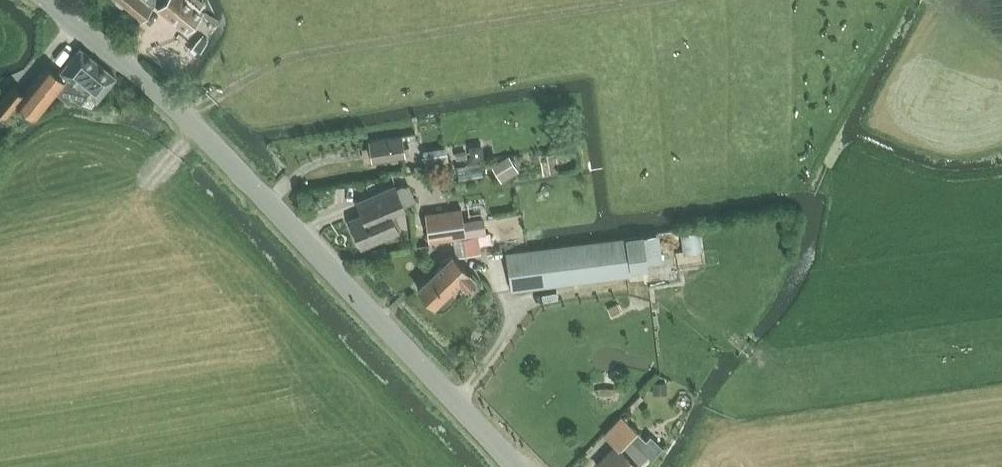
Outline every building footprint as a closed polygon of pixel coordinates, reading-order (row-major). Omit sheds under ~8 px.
[(142,20),(155,5),(158,7),(157,8),(186,31),(203,11),(200,8),(204,3),(200,0),(117,0),(142,20)] [(199,51),(206,40),(201,35),(193,45),(199,51)] [(55,90),(66,99),(71,94),(81,102),(91,105),(115,77),(81,48),(58,75),(46,65),(23,93),(12,84),(0,99),(0,112),(5,116),(18,101),(30,111),(34,115),(47,99),(55,90)] [(401,136),(370,141),(373,162),(405,158),(401,136)] [(530,172),(556,168),(553,148),(527,152),(530,172)] [(469,159),(467,151),(455,153),(457,161),(469,159)] [(424,157),(426,169),(450,165),(448,153),(424,157)] [(492,164),(503,181),(519,171),(508,154),(492,164)] [(477,161),(455,162),(456,174),(477,173),(477,161)] [(394,216),(392,213),(405,207),(405,206),(397,187),(396,186),(359,201),(364,213),(350,219),(362,247),(400,231),(399,228),(401,226),(397,216),(394,216)] [(426,214),(428,229),(430,241),(453,238),(463,236),(466,236),(463,219),(462,209),(426,214)] [(512,213),(489,214),(491,234),(513,232),(512,213)] [(466,215),(466,230),(483,229),(483,214),(466,215)] [(700,232),(681,234),(684,255),(703,253),(700,232)] [(466,254),(482,252),(480,235),(463,237),(466,254)] [(649,268),(644,235),(627,237),(506,253),(511,291),(632,275),(632,270),(649,268)] [(450,289),(460,280),(463,283),(466,286),(474,278),(471,275),(452,255),(418,287),(434,305),(435,303),(438,306),(442,306),(453,296),(453,292),(450,289)] [(607,307),(612,316),(622,311),(617,302),(607,307)] [(655,382),(655,394),(667,393),(667,381),(655,382)] [(638,466),(637,465),(648,453),(652,457),(662,446),(650,434),(647,438),(622,414),(603,434),(614,446),(596,465),(598,466),(636,466),(638,466)]
